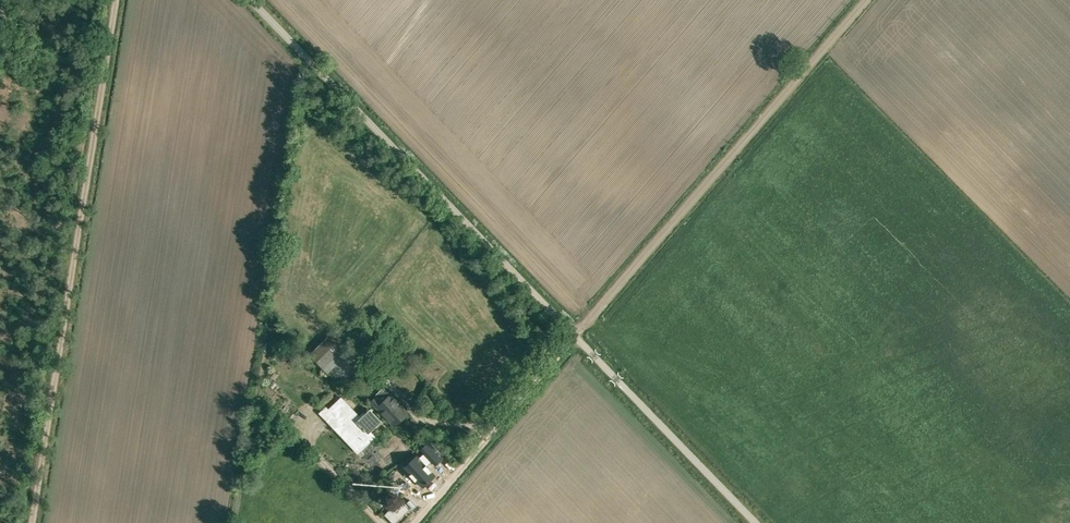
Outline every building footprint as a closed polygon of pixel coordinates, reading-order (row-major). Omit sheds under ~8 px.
[(327,339),(310,355),(327,373),(344,356),(327,339)] [(271,361),(279,353),(277,350),(267,358),(271,361)] [(390,393),(381,402),(376,397),(370,402),(394,427),(409,413),(390,393)] [(341,398),(325,413),(343,433),(351,426),(368,444),(372,440),(370,438),(372,436),(369,433),(381,421),(370,410),(361,419),(341,398)] [(417,457),(404,468),(410,474),(409,475),(410,476),(415,481),(414,481),(415,482),(416,481),(419,483),(422,487),(426,483),(427,485),(429,483),(428,482),(429,480),(434,476),(435,475),(432,472),(433,472),(432,472),(427,466),(430,463),(432,462),(434,464),(435,465),(437,462),(439,461),(442,458),(443,457),(441,455),(429,443),(421,450),(424,453),(419,457),(419,458),(418,457),(417,456),(417,457)] [(385,514),(393,522),(394,522),(408,509),(399,500),(385,514)]
